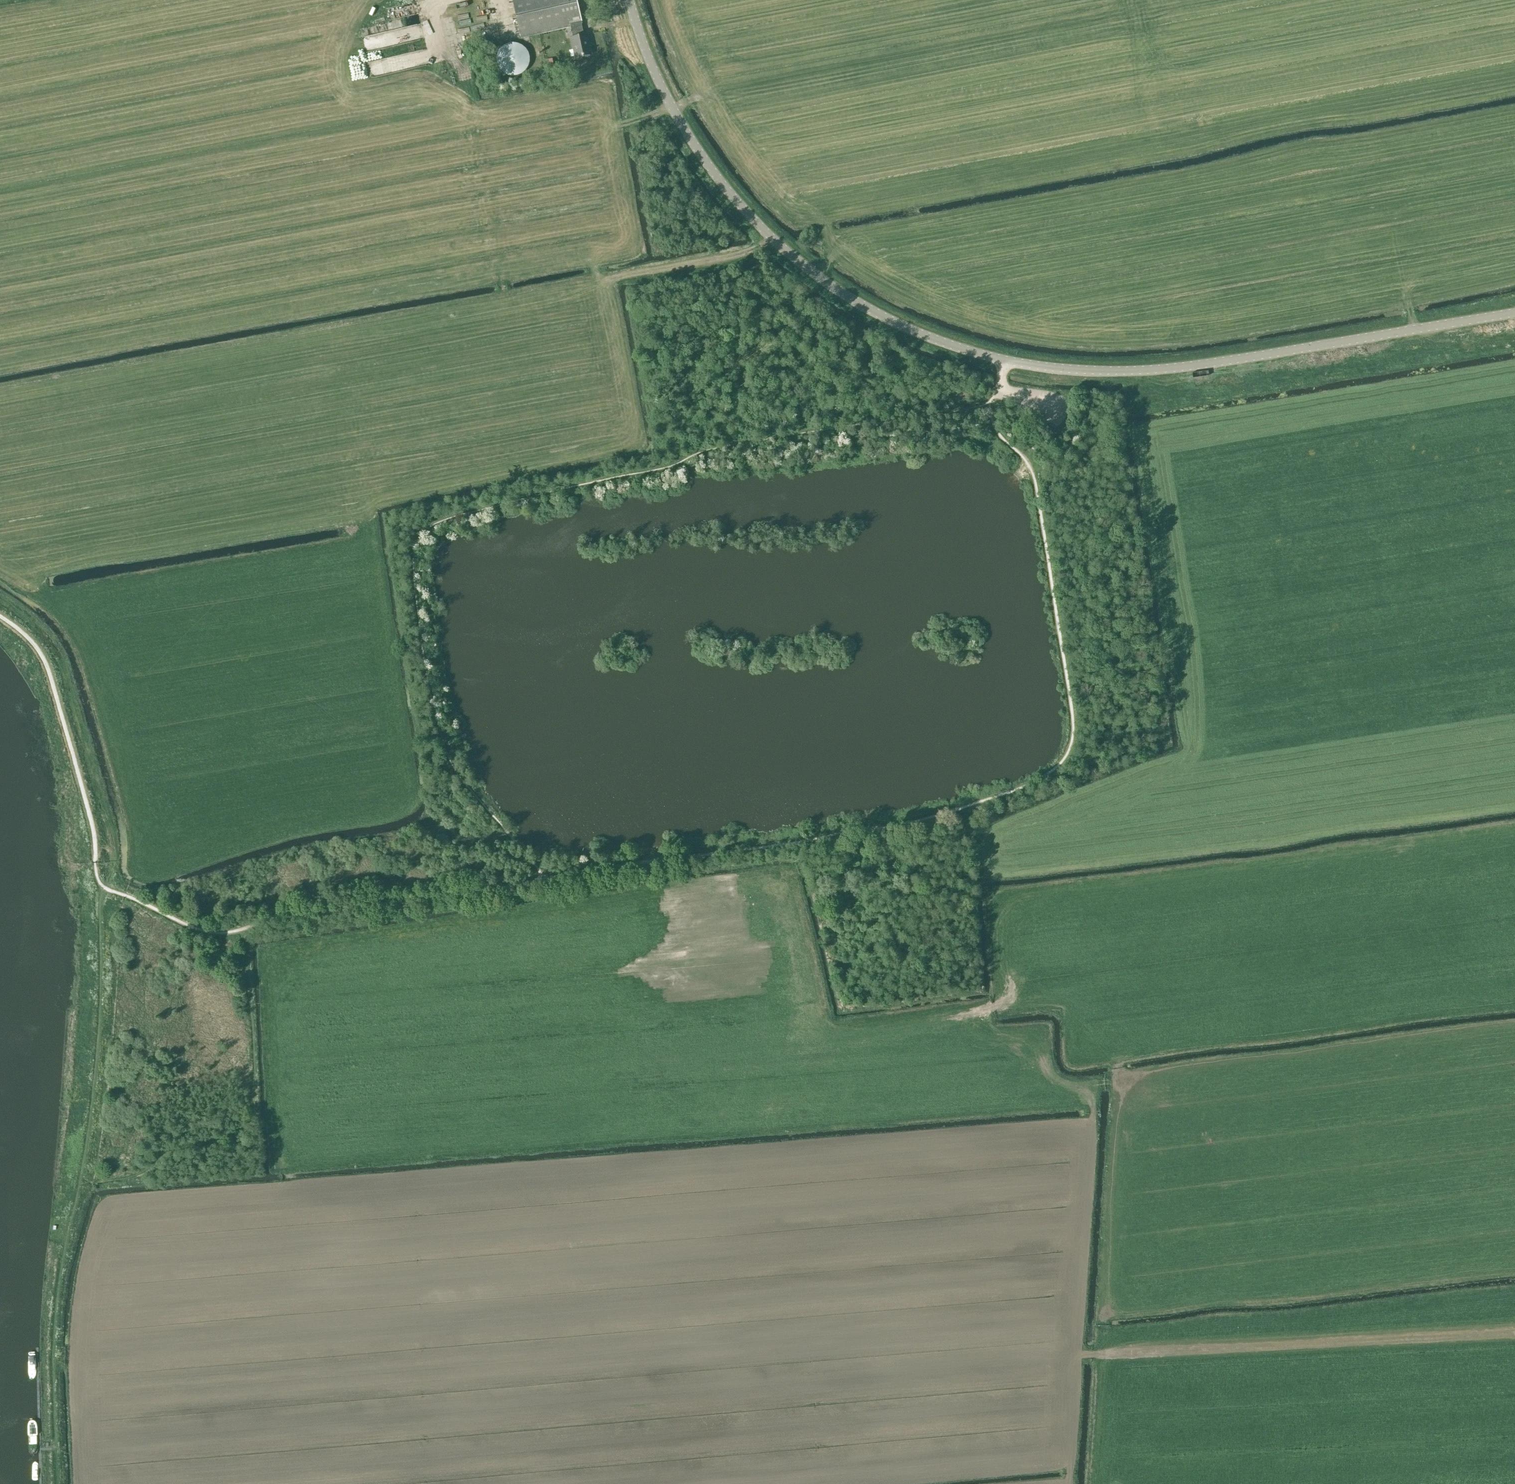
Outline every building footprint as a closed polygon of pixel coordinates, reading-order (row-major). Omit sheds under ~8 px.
[(581,24),(582,24),(577,0),(512,0),(521,38),(570,26),(573,37),(570,38),(575,57),(591,54),(587,34),(583,35),(581,24)] [(364,38),(368,52),(394,45),(391,36),(391,37),(389,30),(364,38)] [(529,64),(530,59),(529,54),(527,50),(524,46),(520,44),(515,43),(510,43),(506,44),(502,46),(499,50),(497,54),(496,59),(497,64),(499,68),(502,72),(506,74),(510,75),(515,75),(520,74),(524,72),(527,68),(529,64)]
